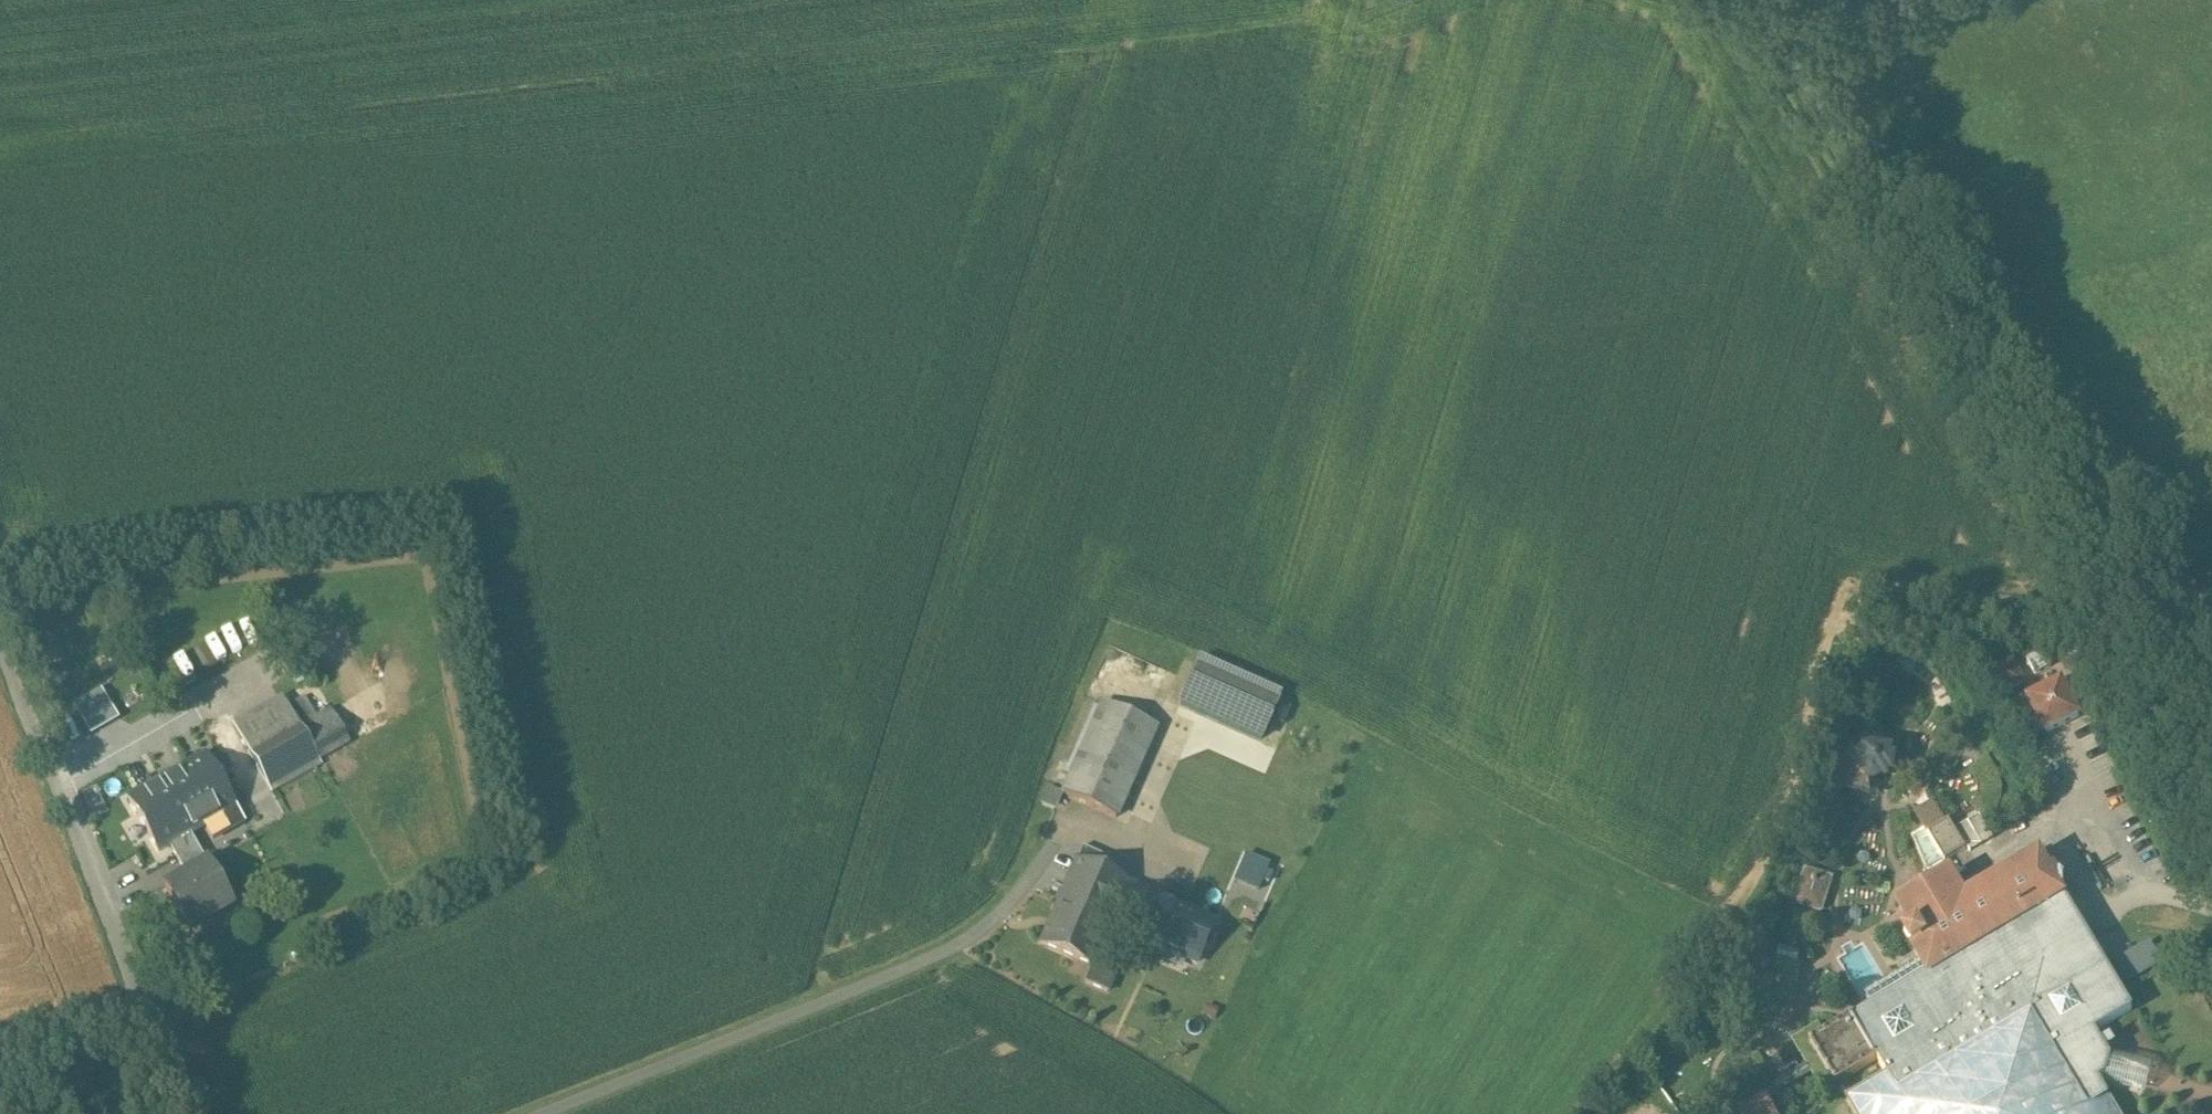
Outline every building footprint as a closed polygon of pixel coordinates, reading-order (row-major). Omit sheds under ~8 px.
[(215,631),(153,666),(173,701),(235,666),(215,631)] [(2042,652),(2027,661),(2035,676),(2051,668),(2042,652)] [(2009,657),(1987,668),(1999,690),(2021,679),(2009,657)] [(1171,705),(1264,740),(1282,694),(1188,659),(1171,705)] [(2058,675),(2024,693),(2042,726),(2075,708),(2058,675)] [(98,734),(126,719),(108,687),(80,702),(98,734)] [(1104,704),(1064,795),(1116,818),(1157,727),(1104,704)] [(297,722),(247,751),(268,789),(319,760),(318,759),(349,736),(339,722),(309,743),(297,722)] [(204,756),(190,764),(182,750),(159,763),(168,780),(196,829),(234,808),(204,756)] [(1852,755),(1850,769),(1860,771),(1860,777),(1843,774),(1838,792),(1872,801),(1873,785),(1875,785),(1881,783),(1881,781),(1887,782),(1888,775),(1893,776),(1895,762),(1891,761),(1892,754),(1864,750),(1863,756),(1852,755)] [(168,780),(132,800),(159,850),(169,844),(190,833),(196,829),(168,780)] [(1961,850),(1930,798),(1913,809),(1946,864),(1963,853),(1961,850)] [(247,809),(213,824),(219,837),(253,822),(247,809)] [(190,833),(169,844),(187,876),(167,887),(192,931),(233,907),(208,863),(190,833)] [(1923,970),(2060,890),(2032,842),(1959,886),(1969,902),(1915,935),(1905,940),(1923,970)] [(1240,851),(1231,881),(1258,889),(1267,859),(1240,851)] [(1089,862),(1087,866),(1077,862),(1059,903),(1112,926),(1129,888),(1130,886),(1093,869),(1095,864),(1089,862)] [(1910,886),(1891,897),(1915,935),(1969,902),(1959,886),(1946,864),(1910,886)] [(1819,913),(1831,877),(1802,867),(1790,903),(1819,913)] [(1212,924),(1129,888),(1112,926),(1196,962),(1212,924)] [(1848,1014),(1878,1062),(1888,1079),(1892,1086),(2026,1006),(2084,1102),(2103,1091),(2098,1085),(2104,1081),(2107,1069),(2110,1060),(2106,1054),(2114,1049),(2109,1040),(2100,1045),(2094,1035),(2132,1012),(2060,890),(1923,970),(1883,993),(1879,985),(1865,993),(1870,1001),(1858,1008),(1848,1014)] [(1112,926),(1059,903),(1041,943),(1094,967),(1112,926)] [(1252,940),(1212,924),(1196,962),(1234,979),(1252,940)] [(2115,956),(2130,980),(2163,959),(2147,935),(2115,956)] [(1777,945),(1775,955),(1796,960),(1798,950),(1777,945)] [(2103,1091),(2084,1102),(2026,1006),(1892,1086),(1888,1079),(1869,1090),(1848,1102),(1855,1113),(2116,1113),(2103,1091)] [(1878,1062),(1848,1014),(1833,1023),(1818,1032),(1806,1039),(1829,1077),(1835,1087),(1878,1062)] [(1812,1022),(1789,1035),(1805,1061),(1811,1072),(1818,1083),(1829,1077),(1806,1039),(1818,1032),(1812,1022)] [(1805,1061),(1767,1084),(1773,1095),(1811,1072),(1805,1061)] [(1757,1094),(1734,1107),(1722,1113),(1769,1113),(1757,1094)]
